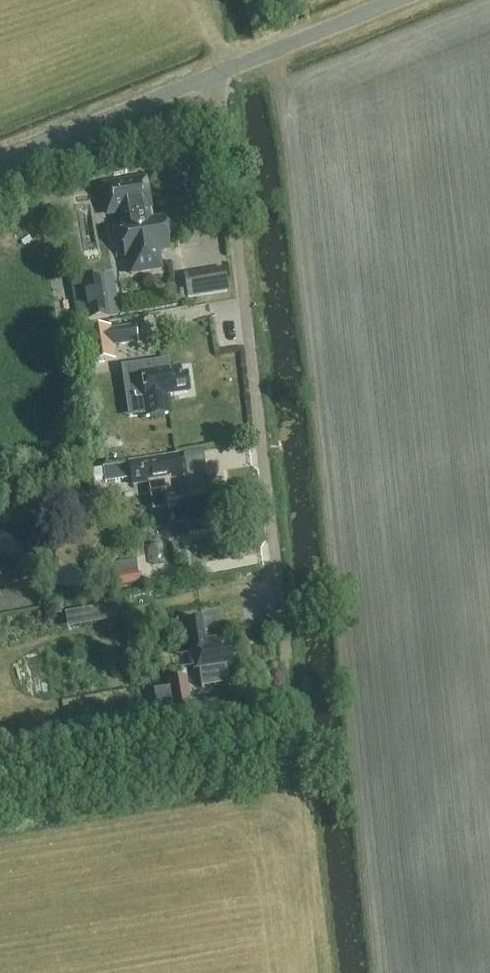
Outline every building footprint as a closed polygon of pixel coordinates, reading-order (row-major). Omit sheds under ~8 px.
[(169,248),(164,217),(149,220),(147,206),(150,206),(146,178),(103,185),(107,213),(121,210),(123,224),(120,224),(125,255),(128,255),(131,272),(161,268),(158,250),(169,248)] [(229,292),(226,268),(183,275),(187,298),(224,293),(229,292)] [(72,283),(78,321),(119,315),(112,276),(72,283)] [(85,333),(90,364),(114,360),(112,347),(137,343),(134,328),(110,332),(109,329),(85,333)] [(173,405),(172,396),(190,394),(188,377),(182,377),(181,367),(168,369),(168,365),(140,369),(146,409),(173,405)] [(153,506),(157,510),(168,508),(170,525),(207,520),(202,492),(170,497),(168,481),(180,479),(177,459),(129,467),(133,486),(149,484),(153,506)] [(111,577),(87,581),(89,593),(113,589),(111,577)] [(193,670),(231,665),(229,647),(223,648),(222,640),(205,642),(202,620),(186,622),(188,634),(195,633),(197,643),(189,645),(193,670)] [(176,725),(190,723),(184,683),(169,686),(176,725)]
